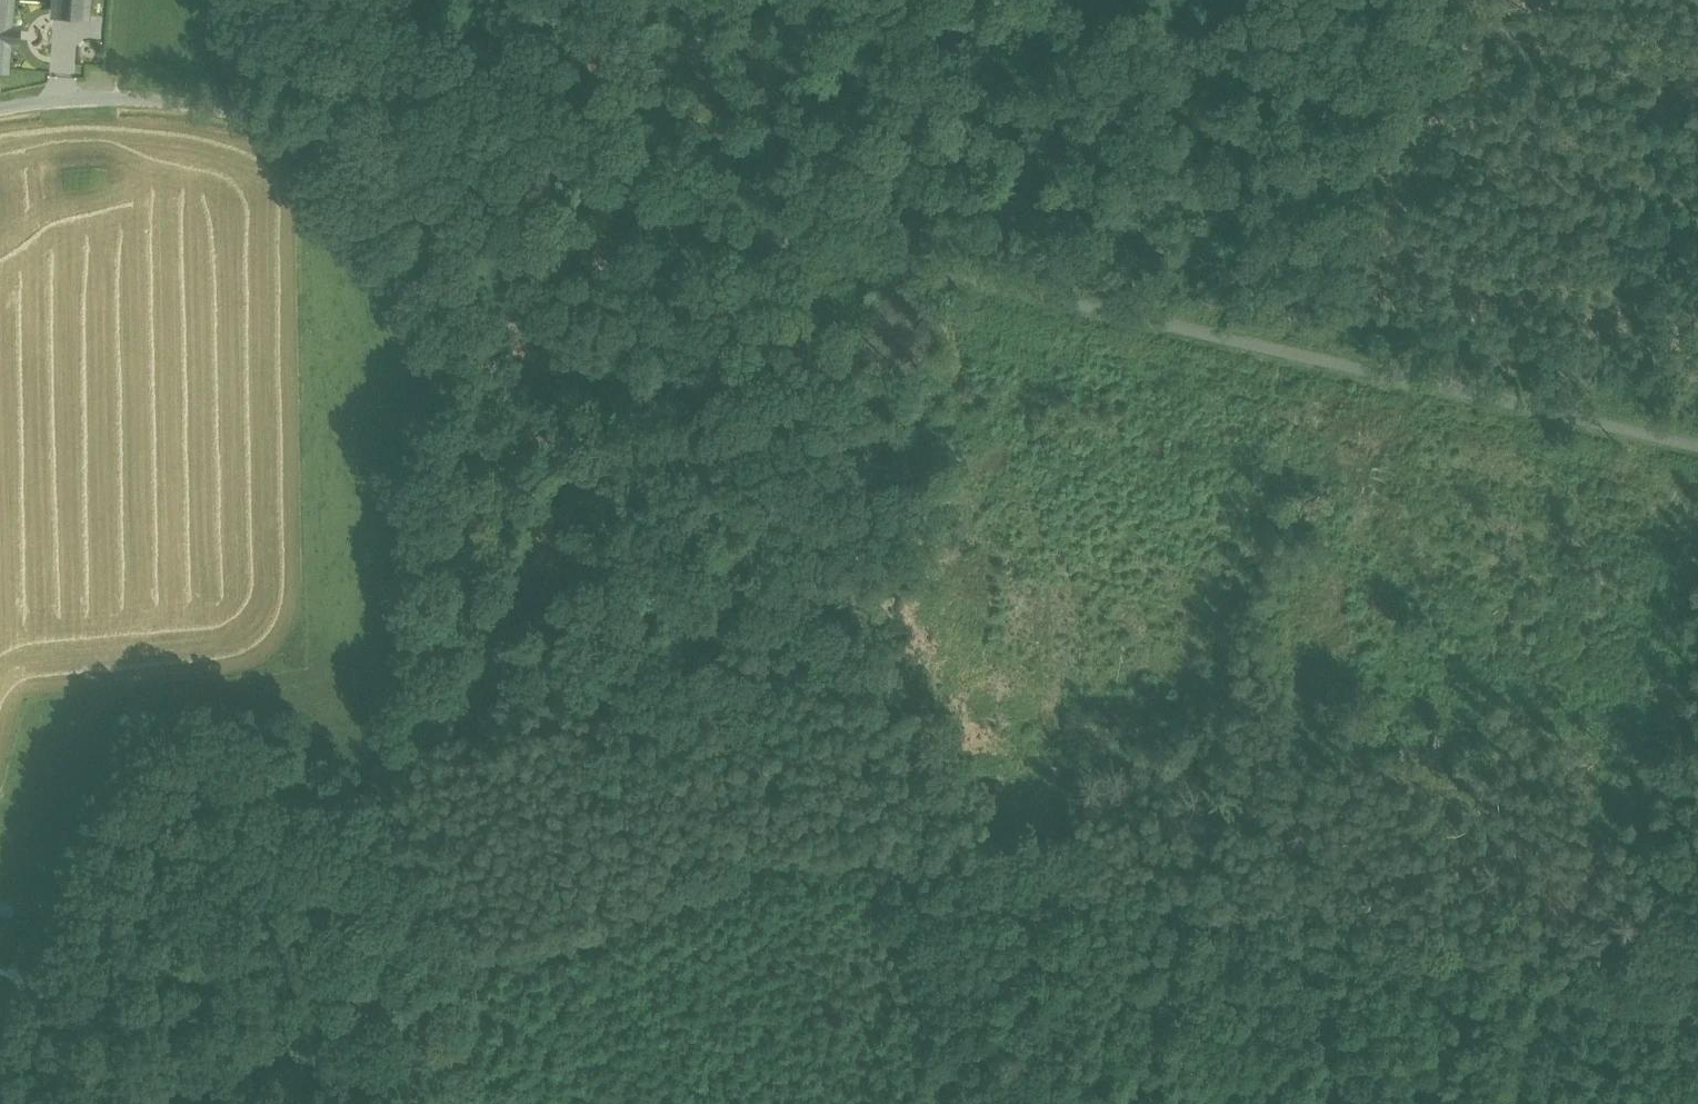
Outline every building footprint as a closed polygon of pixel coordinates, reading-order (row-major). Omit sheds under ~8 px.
[(5,69),(7,40),(16,41),(17,29),(8,28),(10,0),(0,0),(0,68),(5,69)] [(55,13),(86,16),(87,0),(56,0),(55,13)]
